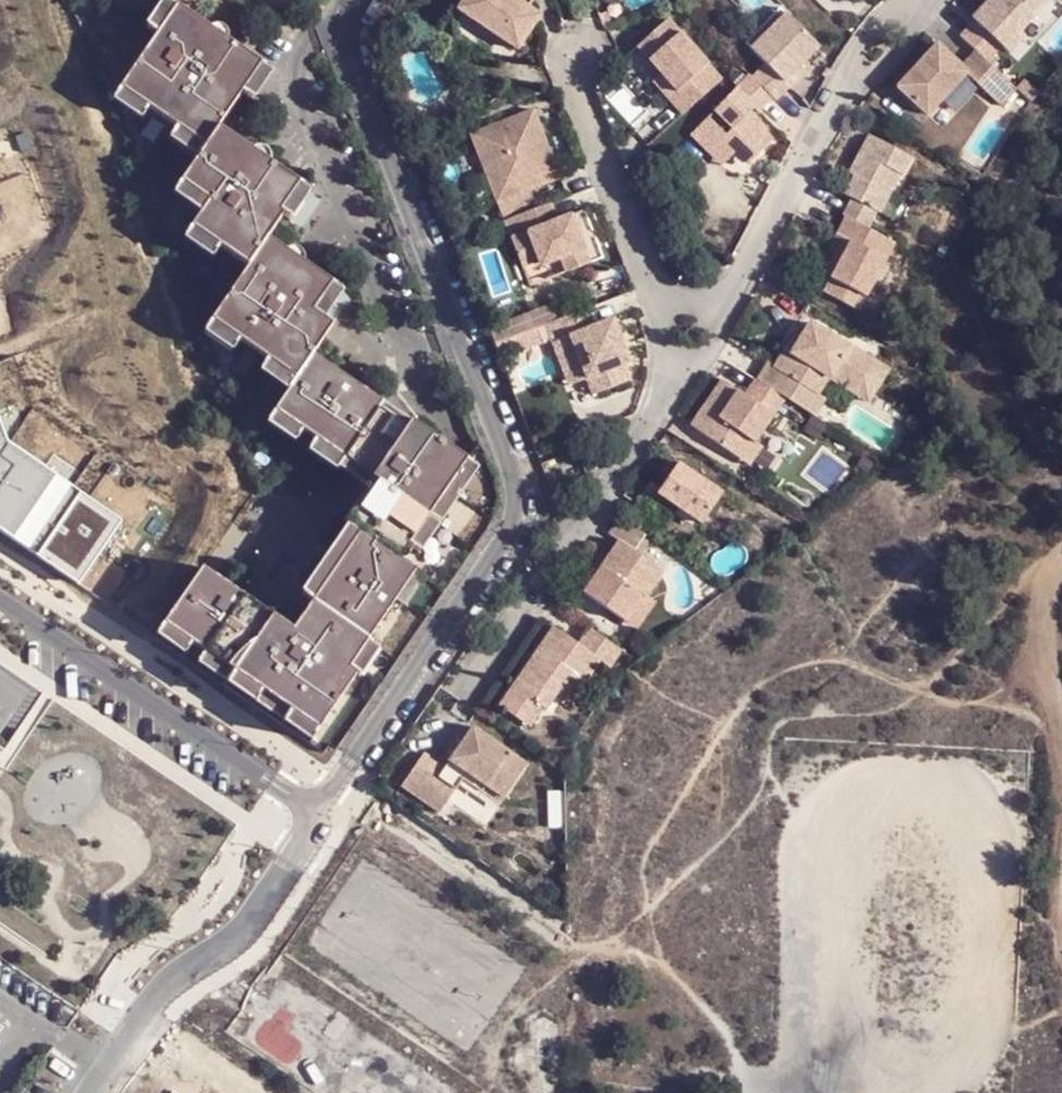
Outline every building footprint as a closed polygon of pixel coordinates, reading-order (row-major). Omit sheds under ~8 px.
[(166,0),(147,28),(157,35),(176,7),(166,0)] [(514,56),(536,22),(524,13),(530,5),(522,0),(467,0),(456,18),(514,56)] [(1045,0),(990,0),(989,0),(972,18),(1007,51),(1024,34),(1019,29),(1045,0)] [(750,45),(784,10),(776,2),(742,37),(750,45)] [(408,423),(381,404),(311,356),(331,326),(321,319),(311,313),(331,284),(266,240),(282,216),(276,213),(296,184),(218,129),(242,93),(261,65),(176,7),(157,35),(119,90),(147,109),(176,129),(204,148),(198,158),(179,185),(207,204),(200,214),(190,228),(218,247),(246,268),(209,321),(237,341),(266,361),(293,380),(287,390),(272,412),(300,432),(312,440),(341,460),(335,470),(363,488),(341,521),(347,525),(356,533),(309,602),(290,631),(200,568),(161,623),(190,643),(202,652),(316,730),(354,675),(345,670),(365,642),(413,571),(401,563),(411,548),(406,546),(464,462),(408,423)] [(750,45),(772,66),(758,80),(774,95),(777,97),(790,84),(783,78),(799,61),(817,43),(784,10),(750,45)] [(678,88),(670,96),(683,111),(721,76),(669,17),(639,46),(678,88)] [(1021,85),(976,45),(962,61),(938,40),(899,82),(928,109),(967,67),(1006,102),(1021,85)] [(783,78),(790,84),(806,67),(799,61),(783,78)] [(261,65),(242,93),(252,100),(271,72),(261,65)] [(774,95),(758,80),(751,73),(703,122),(734,153),(739,148),(753,161),(777,135),(752,112),(758,105),(761,109),(774,95)] [(147,109),(119,90),(112,100),(140,119),(147,109)] [(502,225),(532,212),(527,199),(522,187),(552,174),(527,117),(465,145),(502,225)] [(734,153),(703,122),(695,131),(727,161),(734,153)] [(204,148),(176,129),(169,139),(198,158),(204,148)] [(902,188),(915,160),(868,137),(854,163),(859,166),(854,176),(844,196),(851,198),(844,213),(847,214),(875,229),(882,216),(885,217),(900,188),(902,188)] [(854,163),(848,173),(854,176),(859,166),(854,163)] [(527,199),(557,186),(552,174),(522,187),(527,199)] [(308,192),(296,184),(276,213),(282,216),(288,221),(308,192)] [(179,185),(171,194),(200,214),(207,204),(179,185)] [(505,231),(552,212),(549,204),(532,212),(502,225),(505,231)] [(555,221),(552,212),(505,231),(528,287),(588,260),(568,215),(555,221)] [(875,229),(847,214),(836,235),(843,239),(824,275),(832,279),(825,293),(860,311),(897,241),(875,229)] [(218,247),(190,228),(183,238),(211,258),(218,247)] [(311,313),(321,319),(341,291),(331,284),(311,313)] [(594,329),(587,312),(547,329),(553,347),(570,341),(588,382),(594,397),(632,382),(626,366),(618,349),(625,346),(613,320),(594,329)] [(237,341),(209,321),(202,331),(231,351),(237,341)] [(855,395),(875,361),(851,347),(849,349),(810,327),(802,341),(794,353),(789,351),(776,372),(769,368),(761,381),(788,396),(818,414),(825,401),(818,398),(829,380),(855,395)] [(802,341),(796,337),(789,351),(794,353),(802,341)] [(570,341),(553,347),(571,388),(588,382),(570,341)] [(618,349),(626,366),(633,363),(625,346),(618,349)] [(293,380),(266,361),(259,370),(287,390),(293,380)] [(875,361),(855,395),(870,404),(891,369),(875,361)] [(788,396),(761,381),(758,379),(746,401),(722,387),(694,434),(743,463),(755,444),(758,447),(788,396)] [(300,432),(272,412),(265,422),(294,442),(300,432)] [(62,567),(104,502),(0,433),(0,524),(62,567)] [(341,460),(312,440),(306,450),(335,470),(341,460)] [(755,444),(743,463),(755,470),(767,451),(758,447),(755,444)] [(723,489),(679,460),(664,485),(653,478),(639,501),(650,509),(661,491),(703,519),(723,489)] [(464,462),(406,546),(411,548),(416,553),(474,469),(464,462)] [(614,528),(641,548),(649,536),(622,517),(614,528)] [(347,525),(300,595),(309,602),(356,533),(347,525)] [(641,548),(614,528),(596,554),(602,558),(596,565),(591,561),(579,579),(619,608),(636,582),(641,585),(658,559),(641,548)] [(596,554),(591,561),(596,565),(602,558),(596,554)] [(631,617),(649,591),(641,585),(636,582),(619,608),(631,617)] [(619,637),(587,615),(576,631),(552,615),(499,693),(528,714),(542,692),(545,694),(571,657),(584,666),(598,646),(608,653),(619,637)] [(161,623),(154,633),(183,653),(190,643),(161,623)] [(375,648),(365,642),(345,670),(354,675),(355,676),(375,648)] [(316,730),(202,652),(195,662),(309,740),(316,730)] [(526,753),(471,715),(442,756),(421,741),(397,775),(435,802),(459,769),(464,761),(502,788),(526,753)] [(502,788),(464,761),(459,769),(497,795),(502,788)]
